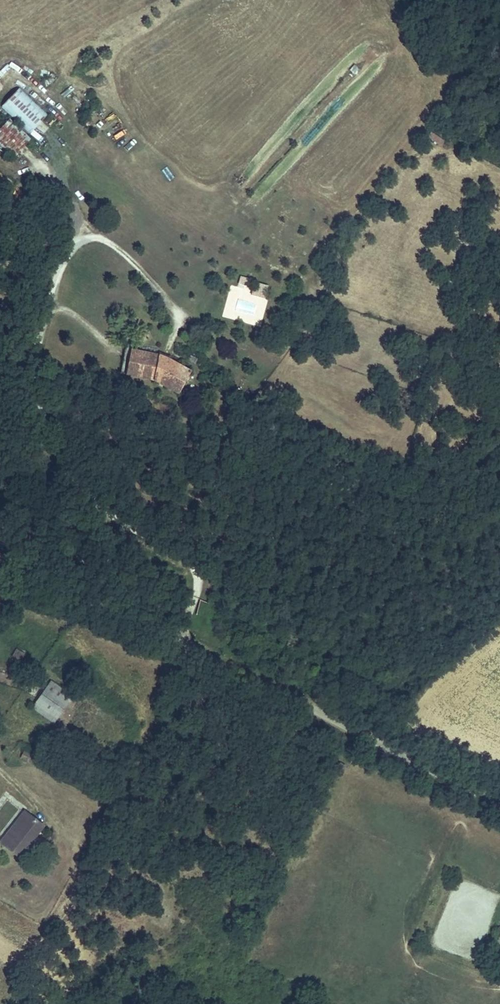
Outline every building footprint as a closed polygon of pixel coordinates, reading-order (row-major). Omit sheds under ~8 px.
[(48,116),(19,87),(0,105),(28,134),(48,116)] [(13,158),(30,140),(8,120),(0,129),(0,145),(13,158)] [(102,132),(112,125),(108,120),(99,127),(102,132)] [(123,129),(112,133),(115,139),(125,135),(123,129)] [(247,285),(249,277),(240,276),(238,283),(247,285)] [(254,283),(253,296),(267,297),(267,284),(254,283)] [(131,346),(127,371),(158,376),(181,387),(191,366),(164,351),(131,346)] [(22,660),(24,653),(15,650),(13,658),(22,660)] [(49,683),(38,702),(59,715),(71,696),(49,683)] [(21,758),(28,761),(30,756),(24,753),(21,758)] [(0,842),(6,846),(29,816),(24,812),(0,842)] [(6,846),(19,856),(42,826),(29,816),(6,846)]
